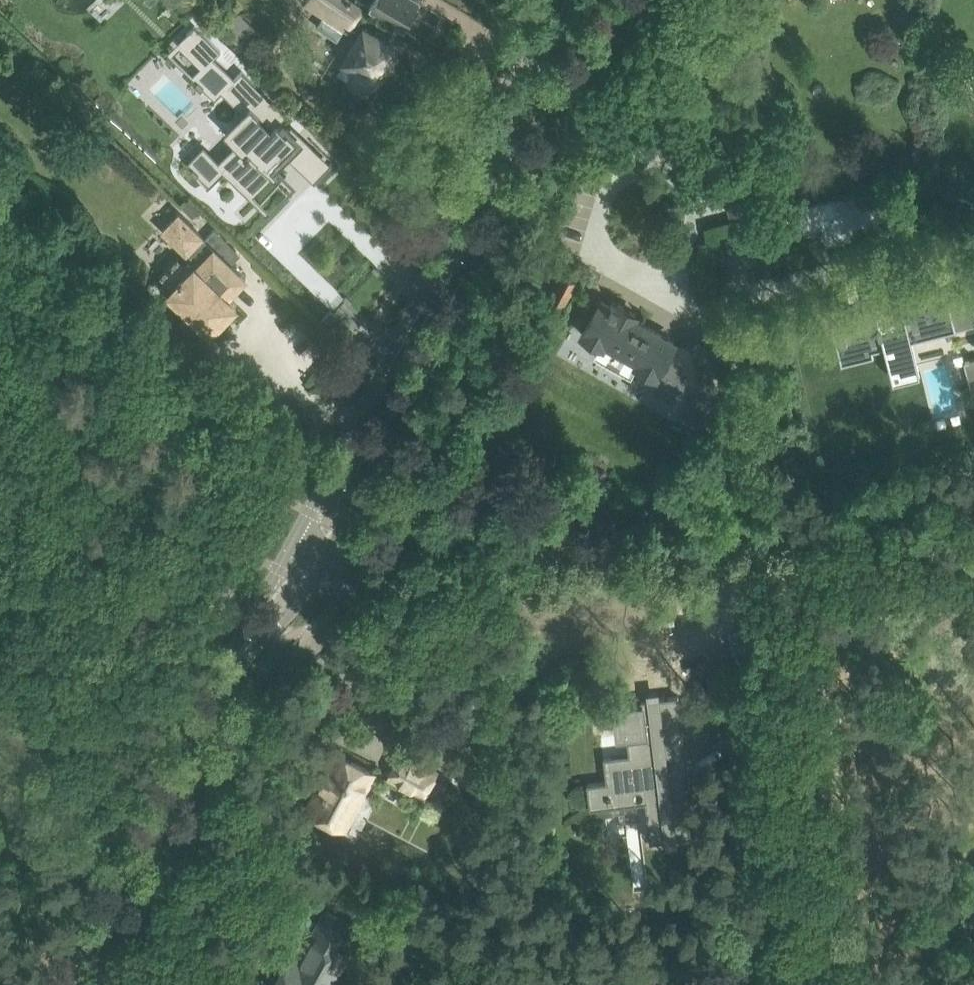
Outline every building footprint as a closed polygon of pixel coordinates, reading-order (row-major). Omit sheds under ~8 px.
[(375,77),(394,45),(353,20),(362,6),(352,0),(304,0),(303,1),(359,37),(337,72),(366,89),(374,77),(375,77)] [(370,5),(395,20),(393,23),(398,25),(399,23),(404,26),(408,20),(411,22),(419,10),(415,8),(419,1),(417,0),(373,0),(370,5)] [(255,26),(234,7),(218,24),(239,44),(255,26)] [(171,16),(178,26),(186,19),(179,10),(171,16)] [(178,41),(204,66),(214,57),(221,49),(195,24),(178,41)] [(242,141),(220,164),(247,190),(253,184),(257,188),(274,171),(269,166),(283,151),(296,163),(309,149),(280,121),(287,114),(243,70),(226,88),(251,112),(232,131),(242,141)] [(378,120),(392,126),(398,111),(385,105),(378,120)] [(860,190),(786,209),(790,226),(803,223),(803,224),(804,225),(804,226),(805,227),(807,228),(808,228),(809,228),(810,228),(811,227),(812,226),(813,225),(813,224),(813,223),(813,222),(813,221),(812,221),(811,218),(819,215),(826,235),(832,238),(838,239),(843,237),(845,235),(844,228),(868,221),(860,190)] [(183,208),(192,217),(201,209),(191,199),(183,208)] [(176,259),(161,275),(166,280),(162,285),(166,290),(196,318),(210,332),(237,304),(228,296),(246,277),(232,263),(240,254),(214,229),(205,238),(179,212),(162,229),(185,251),(192,257),(184,266),(176,259)] [(576,281),(563,273),(550,297),(564,304),(576,281)] [(876,311),(833,322),(842,359),(875,351),(874,348),(885,346),(893,379),(919,372),(911,339),(955,328),(948,298),(946,292),(901,304),(898,291),(873,298),(876,311)] [(601,300),(582,334),(602,345),(604,340),(640,360),(638,365),(656,375),(666,357),(689,370),(698,392),(721,383),(701,334),(678,344),(633,318),(635,313),(618,304),(616,309),(601,300)] [(587,783),(589,803),(590,807),(645,800),(647,821),(643,821),(644,829),(648,829),(650,841),(691,836),(684,781),(688,780),(688,779),(676,780),(674,762),(682,761),(676,709),(680,708),(678,695),(649,699),(653,739),(648,740),(647,731),(629,734),(631,753),(604,757),(607,781),(587,783)] [(434,762),(490,791),(487,718),(491,714),(488,707),(482,701),(479,700),(472,699),(466,700),(460,702),(437,746),(441,748),(434,762)] [(308,810),(326,819),(343,828),(373,772),(337,753),(308,810)] [(389,775),(425,793),(436,772),(400,753),(389,775)] [(384,903),(342,879),(332,899),(374,922),(384,903)] [(331,984),(349,952),(340,947),(353,924),(326,910),(307,945),(307,946),(308,947),(308,948),(301,962),(289,956),(274,984),(333,984),(331,984)]
